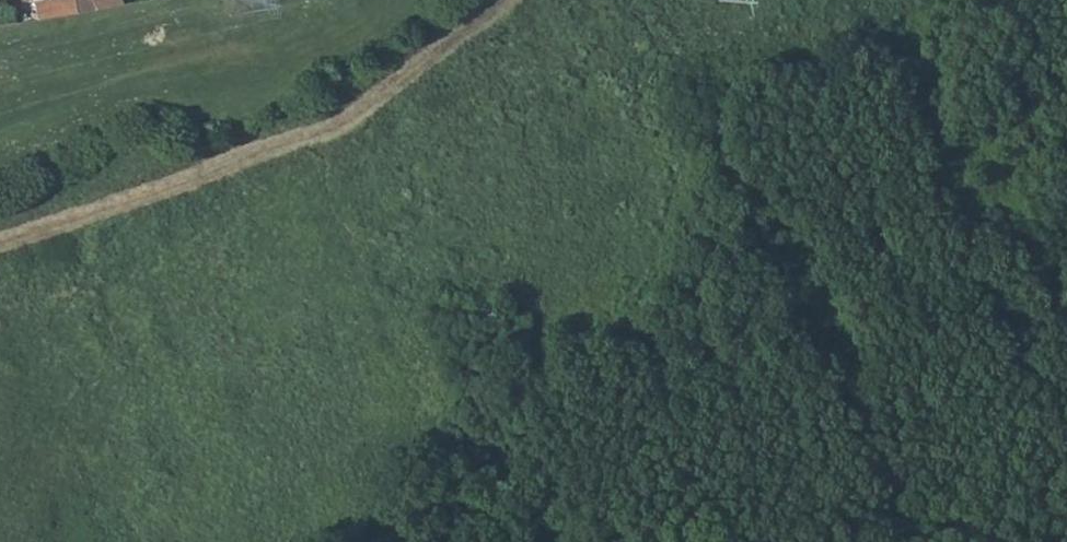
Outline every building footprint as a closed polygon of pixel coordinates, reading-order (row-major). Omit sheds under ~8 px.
[(92,9),(123,4),(121,0),(88,0),(92,9)]
